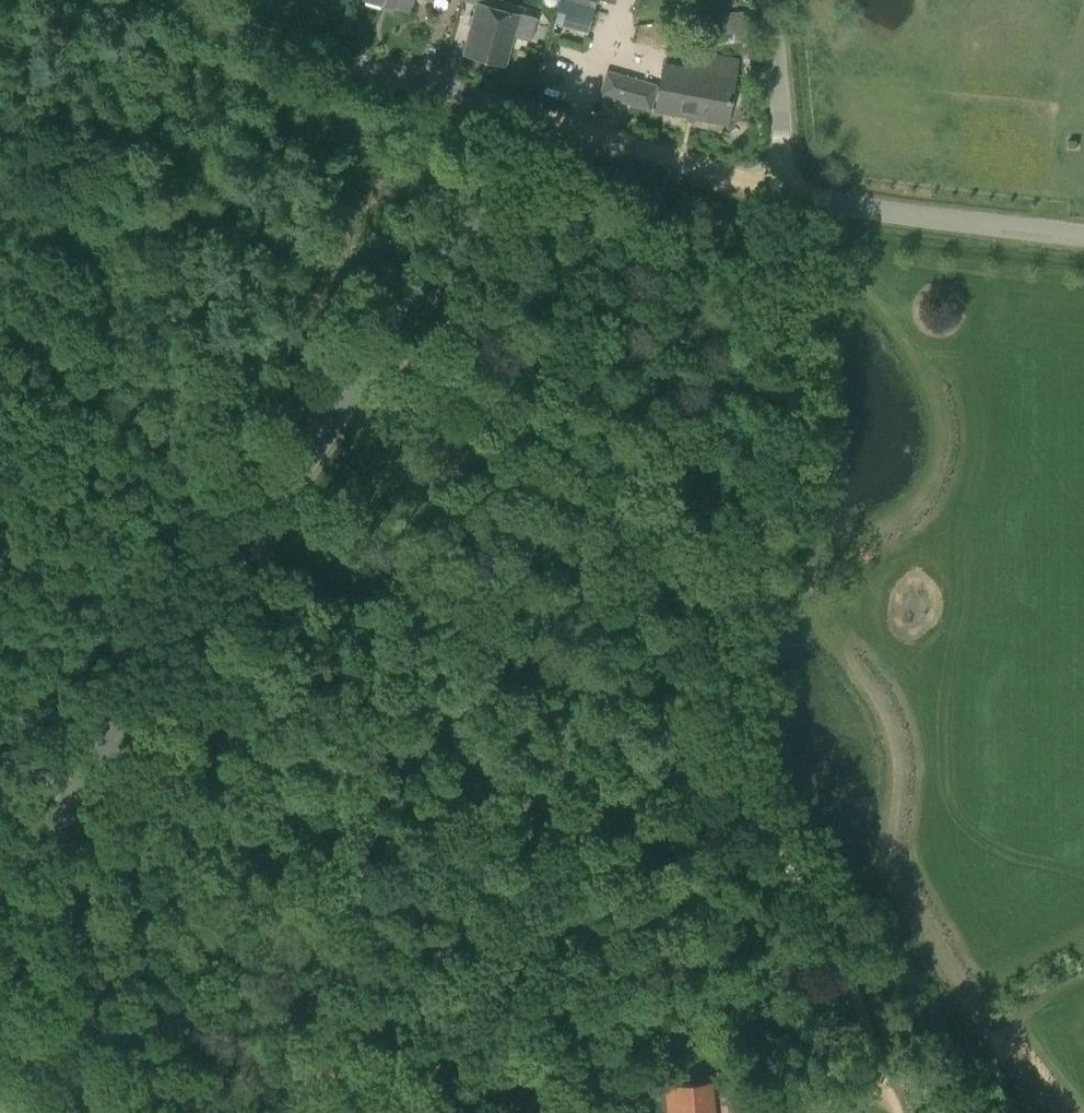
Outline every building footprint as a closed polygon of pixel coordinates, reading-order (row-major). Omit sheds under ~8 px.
[(408,11),(411,0),(368,0),(408,11)] [(561,0),(560,0),(554,23),(588,32),(594,9),(561,0)] [(593,9),(595,2),(598,3),(599,0),(562,0),(593,9)] [(477,4),(463,54),(504,65),(512,35),(529,39),(534,20),(485,6),(477,4)] [(749,39),(746,12),(722,14),(724,33),(734,32),(735,41),(749,39)] [(737,59),(694,52),(691,70),(664,65),(656,109),(725,122),(734,78),(737,59)] [(607,71),(599,95),(651,111),(658,87),(607,71)] [(713,1081),(664,1086),(667,1112),(716,1112),(713,1081)]
